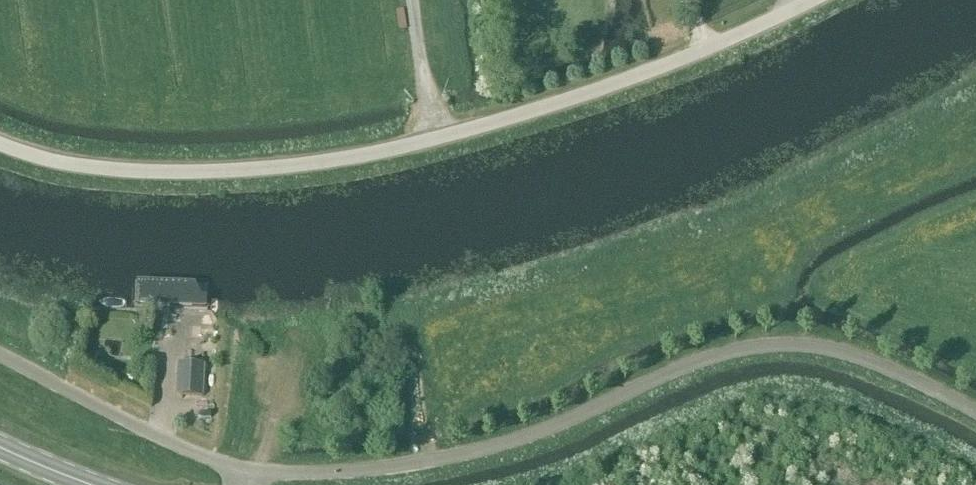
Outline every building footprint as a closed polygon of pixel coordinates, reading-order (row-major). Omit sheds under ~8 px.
[(135,281),(134,309),(208,311),(209,284),(135,281)] [(203,396),(205,364),(178,363),(176,395),(203,396)]
